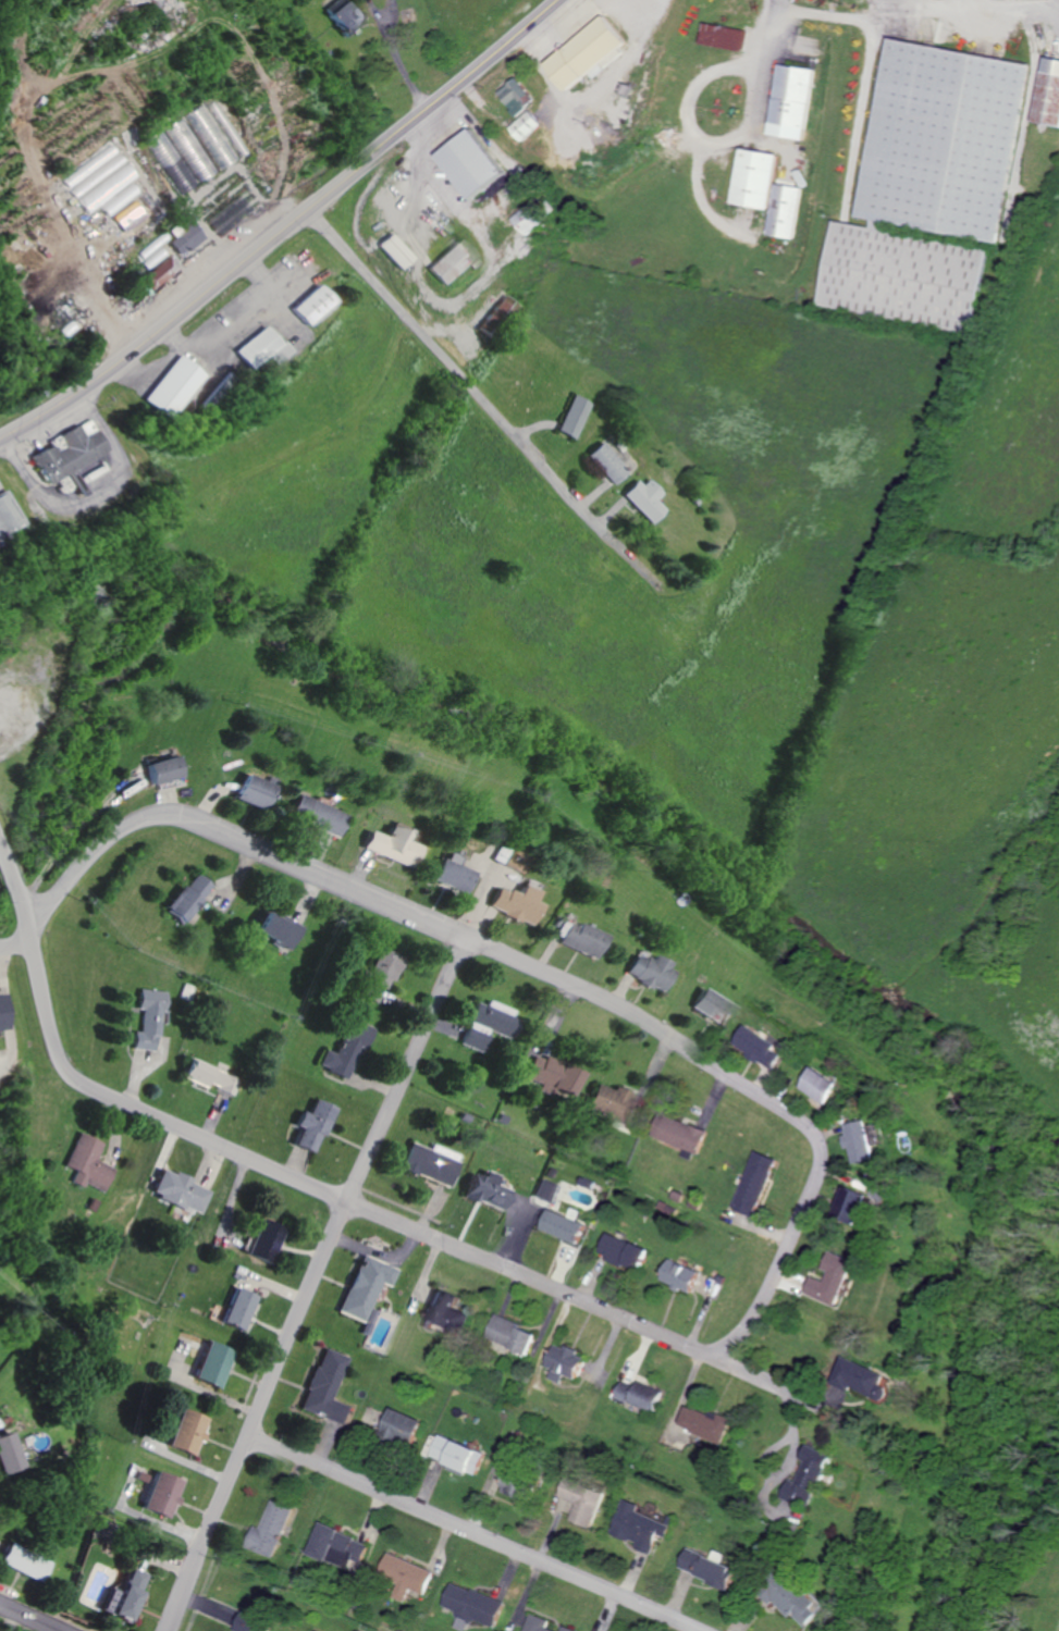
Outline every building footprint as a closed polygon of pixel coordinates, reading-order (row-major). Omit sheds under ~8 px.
[(340,37),(358,24),(340,0),(335,0),(320,11),(340,37)] [(551,62),(574,89),(632,40),(608,13),(551,62)] [(744,51),(747,31),(703,23),(700,43),(744,51)] [(1041,57),(1031,122),(1058,127),(1058,60),(1041,57)] [(765,135),(802,141),(814,70),(777,64),(765,135)] [(499,92),(518,116),(537,101),(518,77),(499,92)] [(525,143),(545,124),(532,110),(512,129),(525,143)] [(441,155),(478,198),(512,170),(475,126),(441,155)] [(62,181),(76,199),(126,162),(112,144),(62,181)] [(765,210),(775,155),(738,148),(727,203),(765,210)] [(85,212),(134,177),(127,167),(78,202),(85,212)] [(106,218),(138,192),(130,183),(99,209),(106,218)] [(763,234),(791,240),(801,189),(772,183),(763,234)] [(120,232),(143,216),(132,201),(109,216),(120,232)] [(543,223),(528,206),(513,220),(528,236),(543,223)] [(166,244),(181,258),(202,235),(184,218),(170,233),(173,237),(166,244)] [(396,270),(411,258),(390,232),(375,245),(396,270)] [(438,286),(472,254),(457,238),(423,269),(438,286)] [(138,278),(148,291),(177,268),(167,256),(138,278)] [(302,327),(329,300),(313,284),(285,311),(302,327)] [(491,308),(505,320),(516,307),(503,295),(491,308)] [(230,352),(243,368),(260,354),(270,366),(288,351),(279,340),(276,343),(262,325),(230,352)] [(202,375),(177,354),(138,400),(152,412),(155,409),(165,418),(202,375)] [(573,440),(591,404),(571,394),(554,431),(573,440)] [(25,456),(37,483),(103,454),(88,419),(54,435),(60,447),(51,451),(48,446),(25,456)] [(585,455),(612,485),(628,471),(600,441),(585,455)] [(100,469),(94,457),(78,465),(78,466),(67,470),(73,482),(100,469)] [(642,485),(637,480),(621,494),(649,524),(664,509),(656,500),(663,493),(649,478),(642,485)] [(19,527),(3,491),(0,492),(0,535),(19,527)] [(141,763),(147,784),(178,776),(172,754),(141,763)] [(265,782),(233,774),(228,799),(259,806),(265,782)] [(333,836),(342,814),(290,792),(281,814),(333,836)] [(356,849),(405,865),(412,845),(399,841),(401,832),(382,826),(379,835),(362,830),(356,849)] [(450,865),(451,859),(431,854),(424,881),(458,890),(463,869),(450,865)] [(210,885),(192,871),(162,907),(179,922),(210,885)] [(521,924),(529,903),(522,900),(526,890),(512,884),(508,894),(488,886),(480,907),(521,924)] [(300,924),(274,914),(273,916),(259,910),(250,932),(290,948),(300,924)] [(558,920),(549,942),(585,957),(594,935),(558,920)] [(377,1003),(395,963),(373,953),(356,994),(377,1003)] [(662,962),(642,954),(640,961),(624,954),(616,975),(651,990),(662,962)] [(151,1050),(152,1038),(161,1039),(164,991),(135,989),(134,1008),(139,1009),(138,1031),(129,1030),(128,1048),(151,1050)] [(723,1004),(690,989),(681,1007),(714,1023),(723,1004)] [(464,1022),(498,1034),(506,1013),(472,1000),(464,1022)] [(334,1053),(323,1049),(317,1066),(348,1078),(368,1027),(347,1019),(334,1053)] [(736,1044),(775,1069),(787,1050),(748,1025),(736,1044)] [(458,1042),(479,1050),(485,1035),(464,1027),(458,1042)] [(522,1076),(540,1083),(537,1090),(548,1095),(551,1088),(568,1095),(577,1074),(531,1054),(522,1076)] [(232,1096),(239,1079),(186,1058),(179,1076),(232,1096)] [(841,1083),(816,1065),(802,1086),(827,1104),(841,1083)] [(594,1081),(584,1108),(628,1124),(637,1100),(628,1097),(629,1094),(594,1081)] [(295,1145),(314,1152),(321,1134),(326,1136),(336,1107),(314,1098),(308,1114),(299,1111),(295,1125),(301,1127),(295,1145)] [(683,1148),(680,1156),(693,1161),(705,1130),(658,1112),(649,1136),(683,1148)] [(856,1164),(877,1160),(869,1119),(847,1124),(849,1135),(845,1135),(848,1148),(853,1147),(856,1164)] [(112,1168),(91,1160),(99,1142),(72,1131),(58,1165),(70,1170),(65,1182),(78,1187),(81,1182),(102,1191),(112,1168)] [(458,1155),(431,1144),(428,1150),(408,1141),(398,1167),(446,1186),(458,1155)] [(732,1207),(754,1216),(777,1159),(756,1150),(732,1207)] [(148,1195),(185,1208),(186,1207),(204,1213),(213,1189),(158,1169),(148,1195)] [(491,1183),(494,1175),(483,1170),(480,1176),(470,1172),(461,1195),(498,1211),(507,1190),(491,1183)] [(534,1196),(551,1203),(558,1186),(541,1179),(534,1196)] [(836,1217),(859,1224),(868,1193),(845,1186),(836,1217)] [(578,1210),(568,1208),(566,1216),(543,1209),(538,1232),(576,1242),(581,1223),(575,1221),(578,1210)] [(272,1265),(286,1228),(261,1218),(246,1254),(272,1265)] [(636,1270),(645,1248),(604,1232),(595,1254),(636,1270)] [(806,1293),(838,1305),(855,1260),(830,1251),(824,1268),(831,1271),(827,1281),(812,1276),(806,1293)] [(340,1312),(366,1322),(382,1283),(391,1286),(399,1268),(363,1254),(340,1312)] [(659,1282),(692,1292),(698,1270),(665,1260),(659,1282)] [(244,1330),(258,1295),(235,1287),(221,1321),(244,1330)] [(466,1314),(448,1306),(452,1297),(435,1290),(423,1318),(458,1333),(466,1314)] [(534,1331),(491,1315),(482,1338),(525,1354),(534,1331)] [(233,1350),(205,1341),(193,1380),(221,1388),(233,1350)] [(583,1354),(552,1344),(545,1366),(552,1369),(549,1378),(562,1382),(564,1374),(576,1378),(583,1354)] [(343,1424),(349,1407),(333,1401),(349,1356),(324,1347),(302,1409),(343,1424)] [(833,1382),(852,1391),(854,1387),(886,1401),(892,1387),(884,1384),(888,1374),(844,1355),(833,1382)] [(634,1386),(618,1382),(614,1400),(654,1409),(659,1388),(635,1382),(634,1386)] [(675,1426),(722,1444),(731,1421),(684,1403),(675,1426)] [(376,1433),(407,1447),(419,1422),(388,1407),(376,1433)] [(165,1447),(194,1456),(207,1417),(178,1408),(165,1447)] [(2,1431),(0,1431),(0,1473),(17,1466),(2,1431)] [(427,1458),(464,1474),(465,1471),(473,1474),(482,1453),(438,1434),(427,1458)] [(798,1482),(788,1478),(781,1497),(810,1507),(831,1453),(806,1444),(801,1459),(805,1460),(798,1482)] [(170,1518),(181,1479),(152,1471),(141,1509),(170,1518)] [(588,1528),(601,1494),(563,1480),(557,1496),(574,1503),(568,1520),(588,1528)] [(608,1534),(633,1543),(631,1548),(648,1554),(655,1534),(665,1537),(669,1524),(634,1512),(637,1504),(621,1498),(608,1534)] [(241,1547),(269,1557),(287,1507),(266,1500),(256,1528),(248,1526),(241,1547)] [(303,1554),(345,1569),(349,1558),(359,1562),(366,1542),(314,1524),(303,1554)] [(36,1577),(41,1557),(0,1547),(0,1568),(36,1577)] [(727,1587),(734,1566),(683,1550),(677,1571),(727,1587)] [(392,1598),(404,1602),(408,1589),(425,1594),(432,1569),(384,1555),(378,1575),(397,1581),(392,1598)] [(142,1574),(120,1567),(106,1615),(127,1622),(142,1574)] [(807,1628),(819,1614),(813,1609),(815,1605),(777,1574),(762,1592),(807,1628)] [(450,1583),(442,1606),(458,1611),(452,1627),(463,1630),(465,1630),(469,1619),(494,1628),(503,1601),(450,1583)] [(546,1628),(549,1620),(531,1613),(524,1630),(554,1630),(546,1628)] [(265,1621),(237,1614),(233,1630),(263,1630),(265,1621)]
